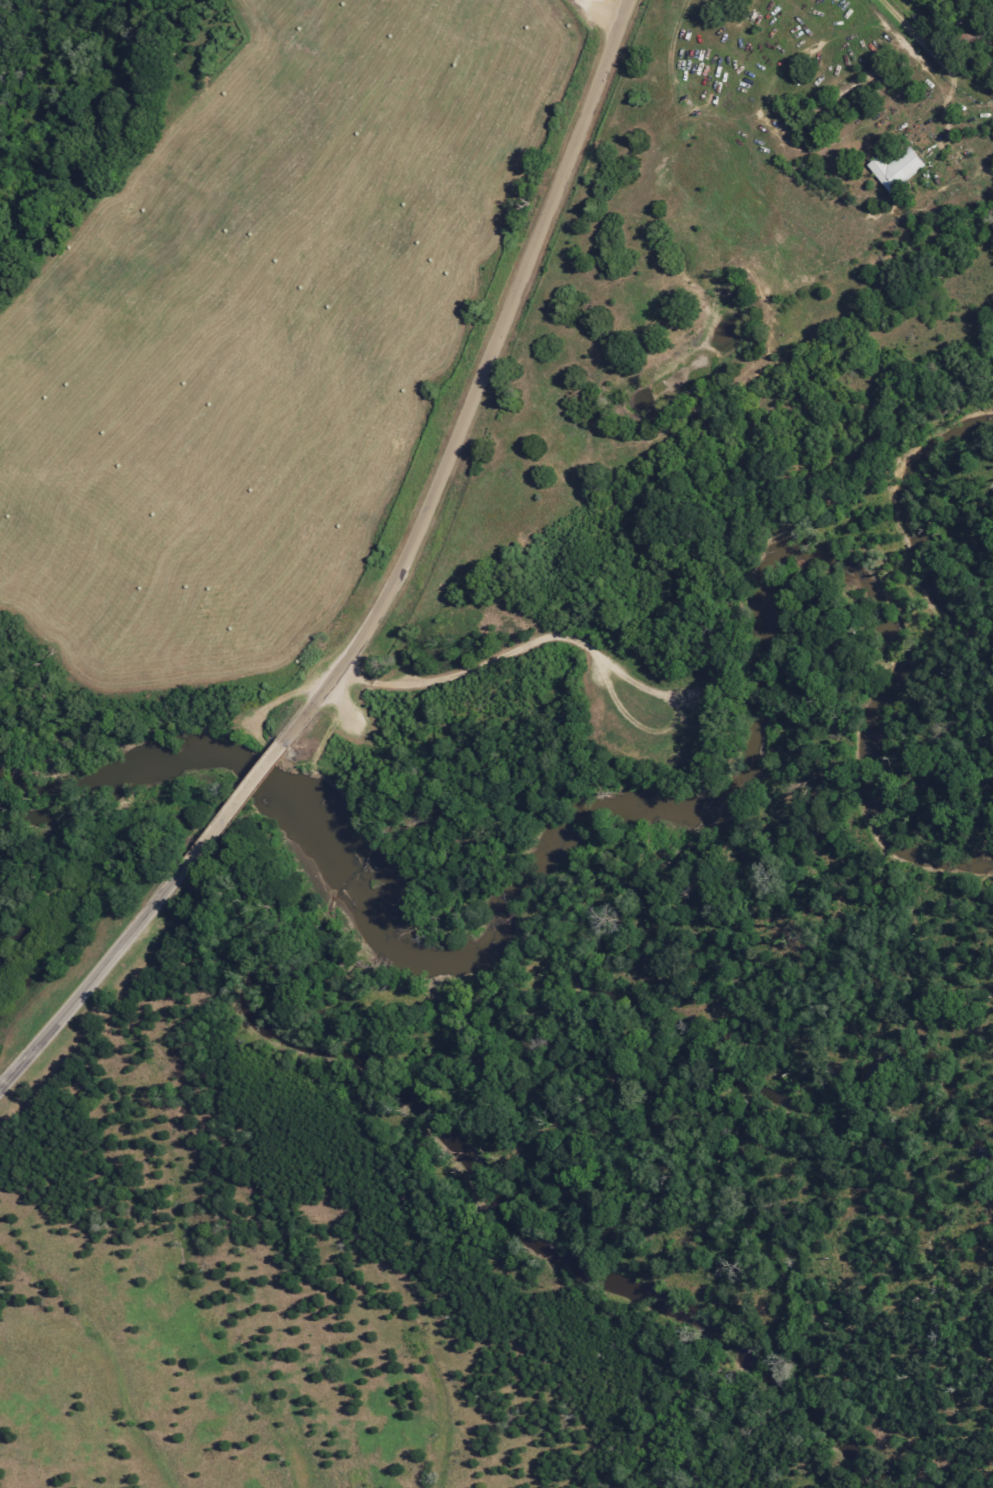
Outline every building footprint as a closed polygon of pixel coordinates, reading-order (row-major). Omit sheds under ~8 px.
[(867,166),(889,195),(925,168),(911,148),(887,166),(879,157),(867,166)]
